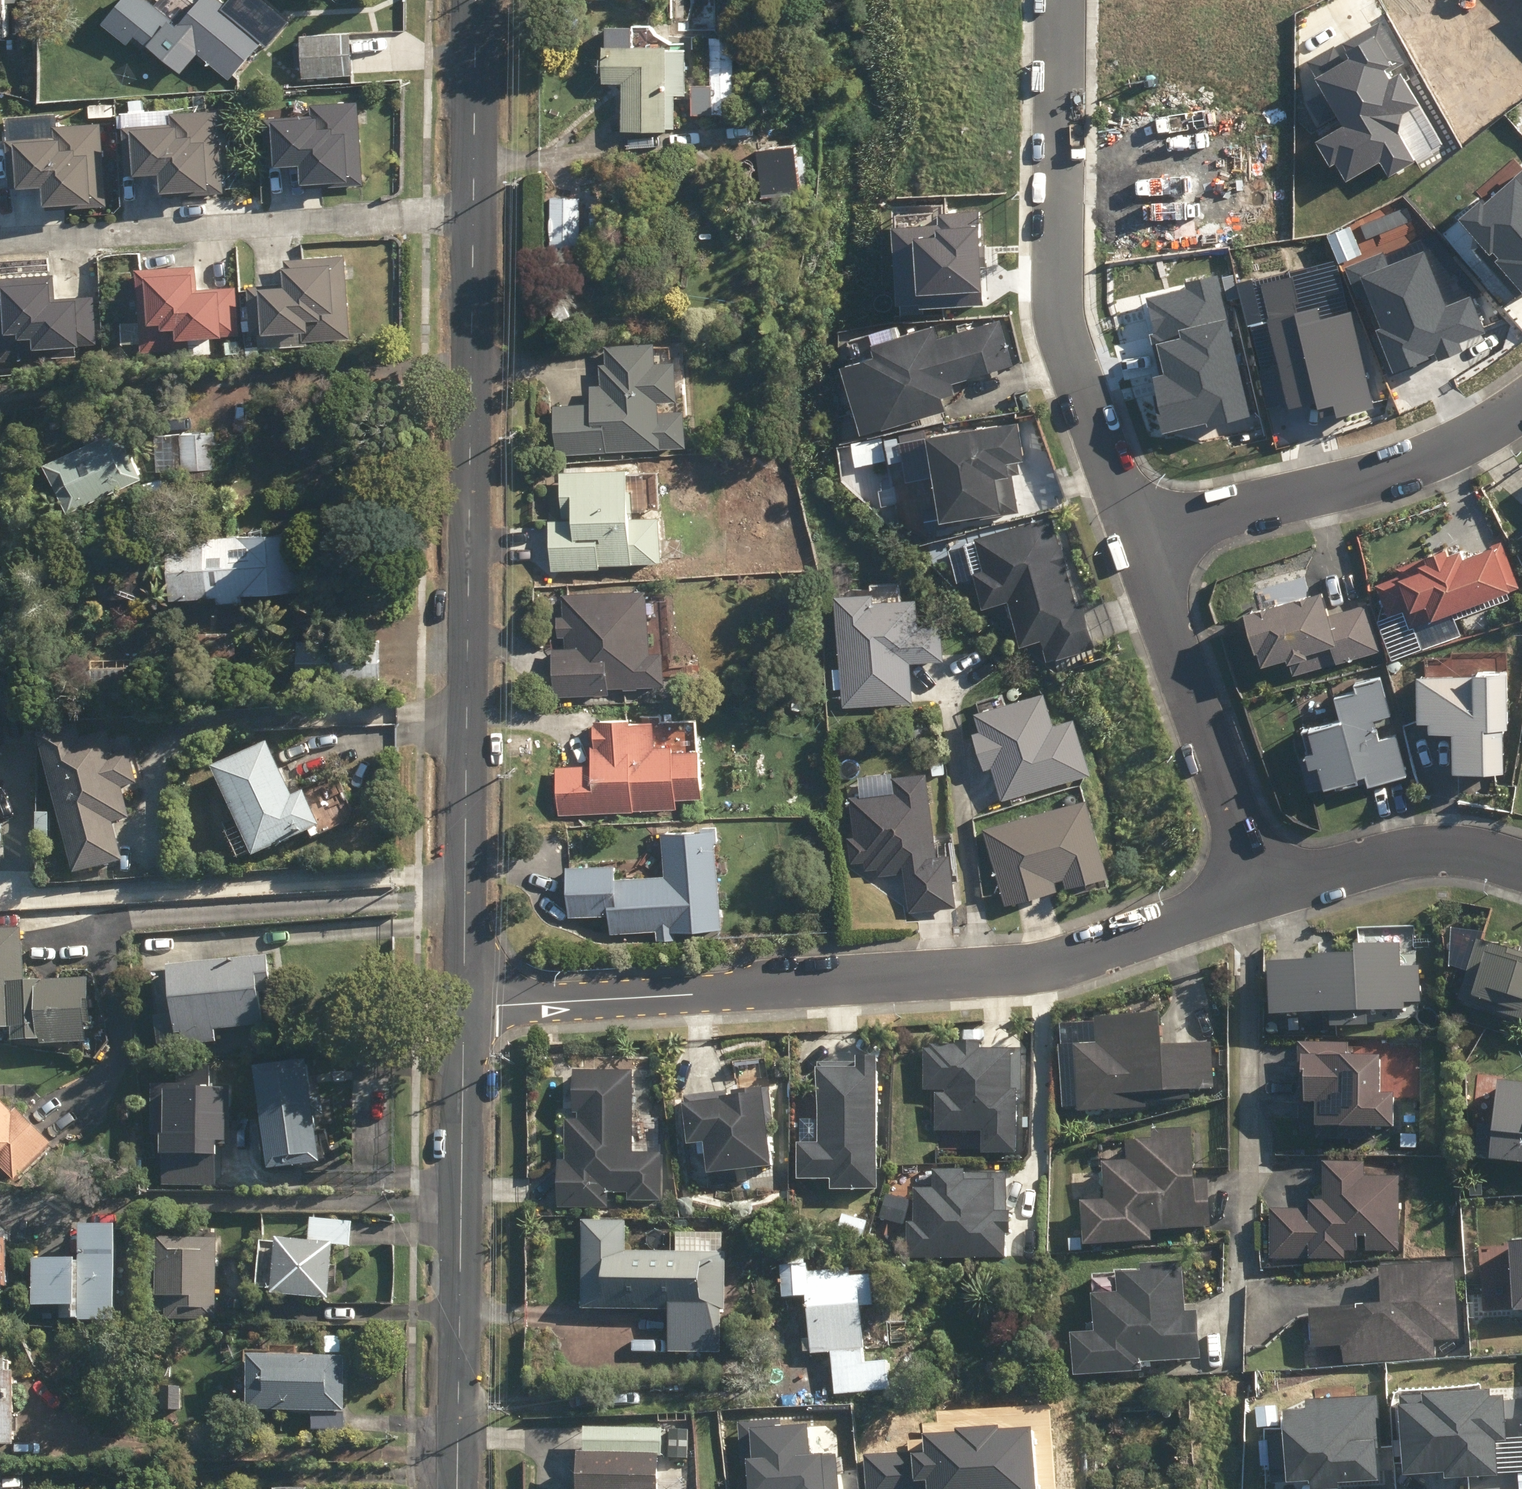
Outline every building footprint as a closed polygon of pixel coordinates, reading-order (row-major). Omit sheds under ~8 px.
[(227,80),(264,37),(221,0),(195,0),(174,25),(166,18),(144,44),(179,74),(196,53),(227,80)] [(619,130),(665,130),(665,128),(674,127),(674,94),(684,94),(684,50),(665,49),(665,46),(630,46),(631,41),(636,41),(637,32),(631,32),(631,26),(604,25),(604,46),(603,46),(602,82),(619,82),(619,130)] [(1417,104),(1373,29),(1345,46),(1352,56),(1316,77),(1346,127),(1317,143),(1329,163),(1336,159),(1347,177),(1377,159),(1386,174),(1410,160),(1387,122),(1417,104)] [(298,34),(301,79),(351,76),(349,32),(298,34)] [(689,84),(690,116),(735,114),(732,38),(707,38),(709,84),(689,84)] [(366,182),(362,100),(315,103),(316,117),(269,119),(271,164),(305,163),(307,185),(366,182)] [(165,171),(167,196),(227,193),(222,110),(175,113),(176,123),(126,126),(129,174),(165,171)] [(48,182),(50,209),(109,205),(104,123),(58,126),(59,136),(12,139),(14,185),(48,182)] [(762,143),(768,199),(802,195),(795,140),(762,143)] [(1521,288),(1521,174),(1485,206),(1481,202),(1461,219),(1521,288)] [(549,198),(549,248),(579,248),(579,221),(587,221),(587,211),(579,211),(579,198),(549,198)] [(940,228),(893,230),(896,306),(979,303),(976,214),(939,216),(940,228)] [(1382,253),(1343,269),(1385,376),(1460,347),(1458,342),(1484,332),(1471,299),(1445,309),(1422,252),(1387,266),(1382,253)] [(252,283),(255,328),(305,326),(305,335),(351,332),(347,255),(289,258),(290,281),(252,283)] [(199,261),(140,264),(144,345),(192,342),(192,330),(241,328),(238,283),(200,285),(199,261)] [(1335,261),(1235,284),(1265,415),(1317,404),(1319,412),(1386,397),(1335,261)] [(2,356),(80,349),(79,342),(97,341),(93,292),(58,295),(55,271),(0,276),(0,336),(2,356)] [(1248,415),(1216,275),(1183,283),(1185,291),(1147,299),(1164,377),(1153,379),(1165,433),(1248,415)] [(848,364),(868,431),(949,408),(946,395),(958,391),(955,380),(1015,363),(1003,320),(942,337),(939,326),(881,343),(884,354),(848,364)] [(553,406),(556,455),(685,446),(683,408),(658,409),(657,401),(675,399),(672,359),(654,361),(652,342),(603,346),(604,363),(598,363),(600,386),(587,386),(588,404),(553,406)] [(1025,420),(936,435),(949,518),(971,515),(971,519),(1022,511),(1014,459),(1031,456),(1025,420)] [(42,462),(64,513),(142,478),(119,428),(103,435),(97,424),(80,432),(85,443),(42,462)] [(217,469),(217,478),(229,477),(229,473),(235,472),(234,462),(219,464),(218,445),(214,445),(214,433),(154,436),(156,467),(182,466),(182,470),(217,469)] [(546,520),(550,572),(598,568),(597,565),(660,560),(658,514),(628,517),(625,467),(557,471),(559,494),(568,493),(570,518),(546,520)] [(1063,544),(1054,515),(980,536),(989,568),(980,571),(990,604),(1015,597),(1028,642),(1047,636),(1054,659),(1097,646),(1085,605),(1081,606),(1069,566),(1072,566),(1065,543),(1063,544)] [(214,596),(214,602),(240,601),(240,594),(290,592),(287,532),(166,536),(168,598),(214,596)] [(1406,608),(1412,625),(1521,586),(1504,539),(1468,552),(1466,545),(1454,549),(1452,543),(1431,551),(1432,553),(1401,565),(1404,572),(1380,581),(1392,613),(1406,608)] [(1291,652),(1297,673),(1383,649),(1369,601),(1333,611),(1326,586),(1252,607),(1262,644),(1264,644),(1268,658),(1291,652)] [(550,649),(552,698),(607,694),(607,688),(622,687),(622,690),(636,689),(636,686),(664,685),(662,655),(671,655),(668,591),(645,592),(645,589),(560,593),(561,617),(556,617),(557,637),(562,636),(563,648),(550,649)] [(878,592),(840,594),(846,705),(916,702),(914,661),(947,660),(945,624),(924,625),(922,599),(879,601),(878,592)] [(188,633),(189,659),(234,658),(234,632),(188,633)] [(1481,671),(1421,672),(1422,718),(1434,717),(1434,727),(1459,727),(1459,764),(1509,764),(1509,720),(1513,720),(1513,668),(1481,669),(1481,671)] [(1408,773),(1398,733),(1381,737),(1376,717),(1391,713),(1382,674),(1353,681),(1356,690),(1333,695),(1339,717),(1301,727),(1309,757),(1300,759),(1308,790),(1335,783),(1336,788),(1368,780),(1369,784),(1408,773)] [(996,764),(1006,799),(1096,772),(1080,718),(1060,723),(1050,691),(980,712),(986,730),(981,731),(991,766),(996,764)] [(555,767),(558,815),(677,809),(676,800),(699,799),(697,748),(673,750),(673,745),(654,746),(652,719),(628,721),(628,717),(591,720),(593,744),(588,745),(589,765),(555,767)] [(34,736),(72,875),(121,861),(111,826),(130,820),(122,790),(137,785),(128,753),(113,757),(106,733),(80,740),(75,725),(34,736)] [(241,839),(250,860),(307,833),(310,840),(349,822),(352,813),(335,776),(290,798),(265,743),(208,770),(232,822),(222,827),(230,845),(241,839)] [(940,856),(931,771),(898,775),(899,790),(854,795),(858,837),(853,838),(856,862),(869,860),(870,869),(881,868),(882,875),(910,872),(915,911),(956,907),(951,854),(940,856)] [(810,794),(810,811),(823,810),(823,794),(810,794)] [(1093,797),(988,826),(1010,903),(1061,889),(1058,878),(1067,876),(1070,887),(1114,874),(1093,797)] [(655,932),(655,941),(675,939),(674,933),(721,929),(713,841),(716,840),(715,828),(659,832),(663,876),(614,880),(613,864),(564,867),(568,917),(609,914),(611,935),(655,932)] [(39,1046),(82,1043),(81,1012),(86,1012),(85,981),(23,983),(21,929),(0,930),(0,1032),(9,1032),(9,1044),(38,1042),(39,1046)] [(1462,999),(1521,1019),(1521,952),(1482,939),(1462,999)] [(1277,962),(1278,1012),(1338,1011),(1338,1025),(1373,1024),(1372,1009),(1410,1007),(1410,1001),(1425,1001),(1423,965),(1406,966),(1405,943),(1364,944),(1364,954),(1323,955),(1323,961),(1277,962)] [(178,1036),(179,1050),(214,1046),(213,1033),(258,1029),(254,993),(268,992),(266,960),(164,969),(170,1037),(178,1036)] [(1080,1045),(1083,1110),(1149,1107),(1149,1091),(1216,1088),(1214,1043),(1166,1045),(1165,1013),(1100,1016),(1102,1044),(1080,1045)] [(886,1043),(799,1040),(797,1081),(821,1082),(819,1142),(800,1141),(799,1180),(833,1181),(833,1191),(882,1193),(886,1043)] [(1020,1156),(1025,1050),(987,1048),(987,1042),(963,1040),(962,1047),(929,1045),(927,1091),(939,1092),(937,1130),(987,1133),(986,1154),(1020,1156)] [(1320,1101),(1319,1138),(1344,1138),(1344,1126),(1400,1126),(1400,1092),(1386,1092),(1386,1055),(1351,1055),(1351,1044),(1304,1043),(1303,1088),(1313,1089),(1313,1101),(1320,1101)] [(304,1063),(251,1071),(266,1174),(319,1166),(304,1063)] [(635,1154),(636,1070),(578,1070),(578,1111),(582,1111),(582,1119),(571,1119),(570,1162),(563,1162),(563,1204),(609,1204),(609,1193),(631,1193),(630,1199),(661,1199),(661,1154),(635,1154)] [(690,1105),(749,1107),(749,1096),(750,1096),(751,1082),(690,1080),(690,1105)] [(1504,1080),(1498,1128),(1484,1126),(1480,1157),(1496,1159),(1496,1157),(1521,1161),(1521,1082),(1504,1080)] [(13,1183),(51,1145),(15,1110),(10,1114),(0,1104),(0,1177),(3,1180),(6,1176),(13,1183)] [(1085,1201),(1087,1244),(1155,1240),(1154,1229),(1212,1226),(1210,1179),(1197,1179),(1194,1128),(1157,1130),(1157,1140),(1131,1141),(1132,1161),(1107,1162),(1109,1200),(1085,1201)] [(1273,1209),(1273,1258),(1348,1259),(1348,1250),(1359,1250),(1359,1234),(1369,1234),(1369,1250),(1399,1251),(1399,1177),(1367,1176),(1367,1163),(1327,1163),(1327,1200),(1313,1200),(1313,1209),(1273,1209)] [(909,1257),(1015,1261),(1016,1211),(1011,1211),(1012,1173),(939,1170),(939,1190),(918,1189),(917,1221),(910,1221),(909,1257)] [(269,1297),(328,1302),(332,1248),(349,1250),(352,1224),(308,1220),(306,1243),(274,1240),(269,1297)] [(666,1356),(719,1357),(720,1314),(723,1314),(724,1255),(720,1255),(720,1237),(696,1236),(695,1255),(625,1254),(625,1223),(583,1222),(581,1311),(666,1313),(666,1356)] [(76,1325),(112,1326),(113,1230),(77,1229),(76,1325)] [(164,1322),(216,1322),(216,1240),(155,1240),(155,1315),(165,1315),(164,1322)] [(830,1354),(834,1398),(889,1393),(886,1362),(863,1365),(858,1309),(873,1308),(870,1276),(849,1278),(848,1271),(810,1274),(809,1265),(804,1266),(803,1259),(787,1260),(788,1268),(778,1268),(781,1301),(804,1299),(809,1356),(830,1354)] [(1075,1333),(1078,1375),(1145,1371),(1144,1362),(1205,1358),(1202,1311),(1190,1312),(1187,1262),(1147,1264),(1148,1272),(1123,1273),(1124,1292),(1098,1294),(1100,1331),(1075,1333)] [(59,1309),(59,1321),(71,1321),(70,1263),(29,1263),(30,1310),(59,1309)] [(1312,1308),(1315,1347),(1347,1345),(1348,1361),(1437,1356),(1436,1340),(1461,1339),(1456,1263),(1384,1267),(1386,1304),(1312,1308)] [(914,1278),(914,1287),(922,1287),(922,1278),(914,1278)] [(15,1284),(15,1293),(26,1293),(26,1283),(15,1284)] [(320,1354),(336,1355),(336,1343),(332,1343),(332,1338),(325,1338),(325,1341),(320,1341),(320,1354)] [(333,1429),(345,1429),(345,1415),(342,1415),(342,1359),(244,1358),(244,1414),(334,1415),(333,1429)] [(10,1449),(11,1375),(1,1375),(1,1364),(0,1364),(0,1449),(10,1449)] [(1489,1390),(1397,1396),(1401,1473),(1446,1470),(1446,1477),(1495,1474),(1493,1441),(1504,1441),(1501,1396),(1489,1397),(1489,1390)] [(1306,1409),(1281,1411),(1282,1429),(1266,1430),(1269,1468),(1285,1468),(1286,1486),(1377,1481),(1372,1397),(1305,1401),(1306,1409)] [(738,1423),(740,1459),(746,1459),(747,1488),(835,1488),(833,1455),(809,1456),(807,1419),(738,1423)] [(659,1425),(583,1424),(583,1450),(659,1451),(659,1425)] [(688,1427),(668,1427),(668,1458),(687,1458),(688,1427)] [(867,1488),(1034,1488),(1030,1427),(923,1434),(924,1452),(865,1456),(867,1488)] [(657,1453),(575,1453),(575,1488),(657,1488),(657,1453)]
